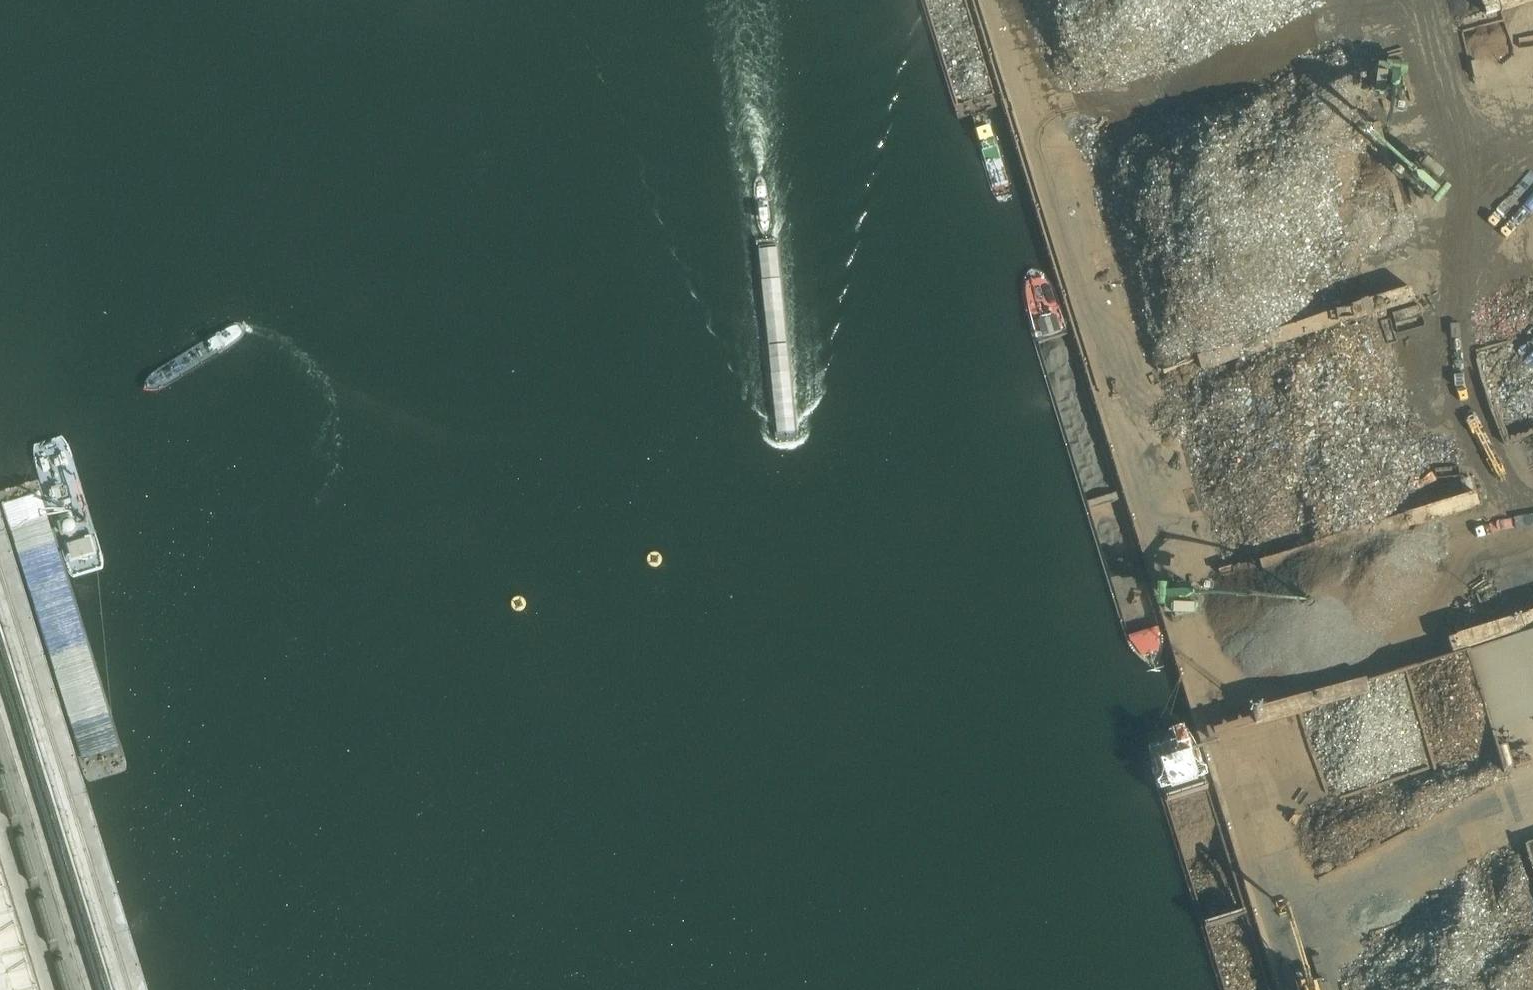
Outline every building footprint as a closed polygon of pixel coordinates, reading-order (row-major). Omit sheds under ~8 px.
[(1270,503),(1294,502),(1293,482),(1299,479),(1292,463),(1284,463),(1264,445),(1265,468),(1262,468),(1251,473),(1245,468),(1245,452),(1224,453),(1220,449),(1192,450),(1183,459),(1184,482),(1194,491),(1191,494),(1212,493),(1213,504),(1215,503),(1232,484),(1243,484),(1243,497),(1233,502),(1244,502),(1243,480),(1257,480),(1264,495),(1256,499),(1266,508),(1270,503)] [(1510,637),(1532,713),(1532,630),(1510,637)] [(0,873),(0,989),(36,989),(0,873)]
